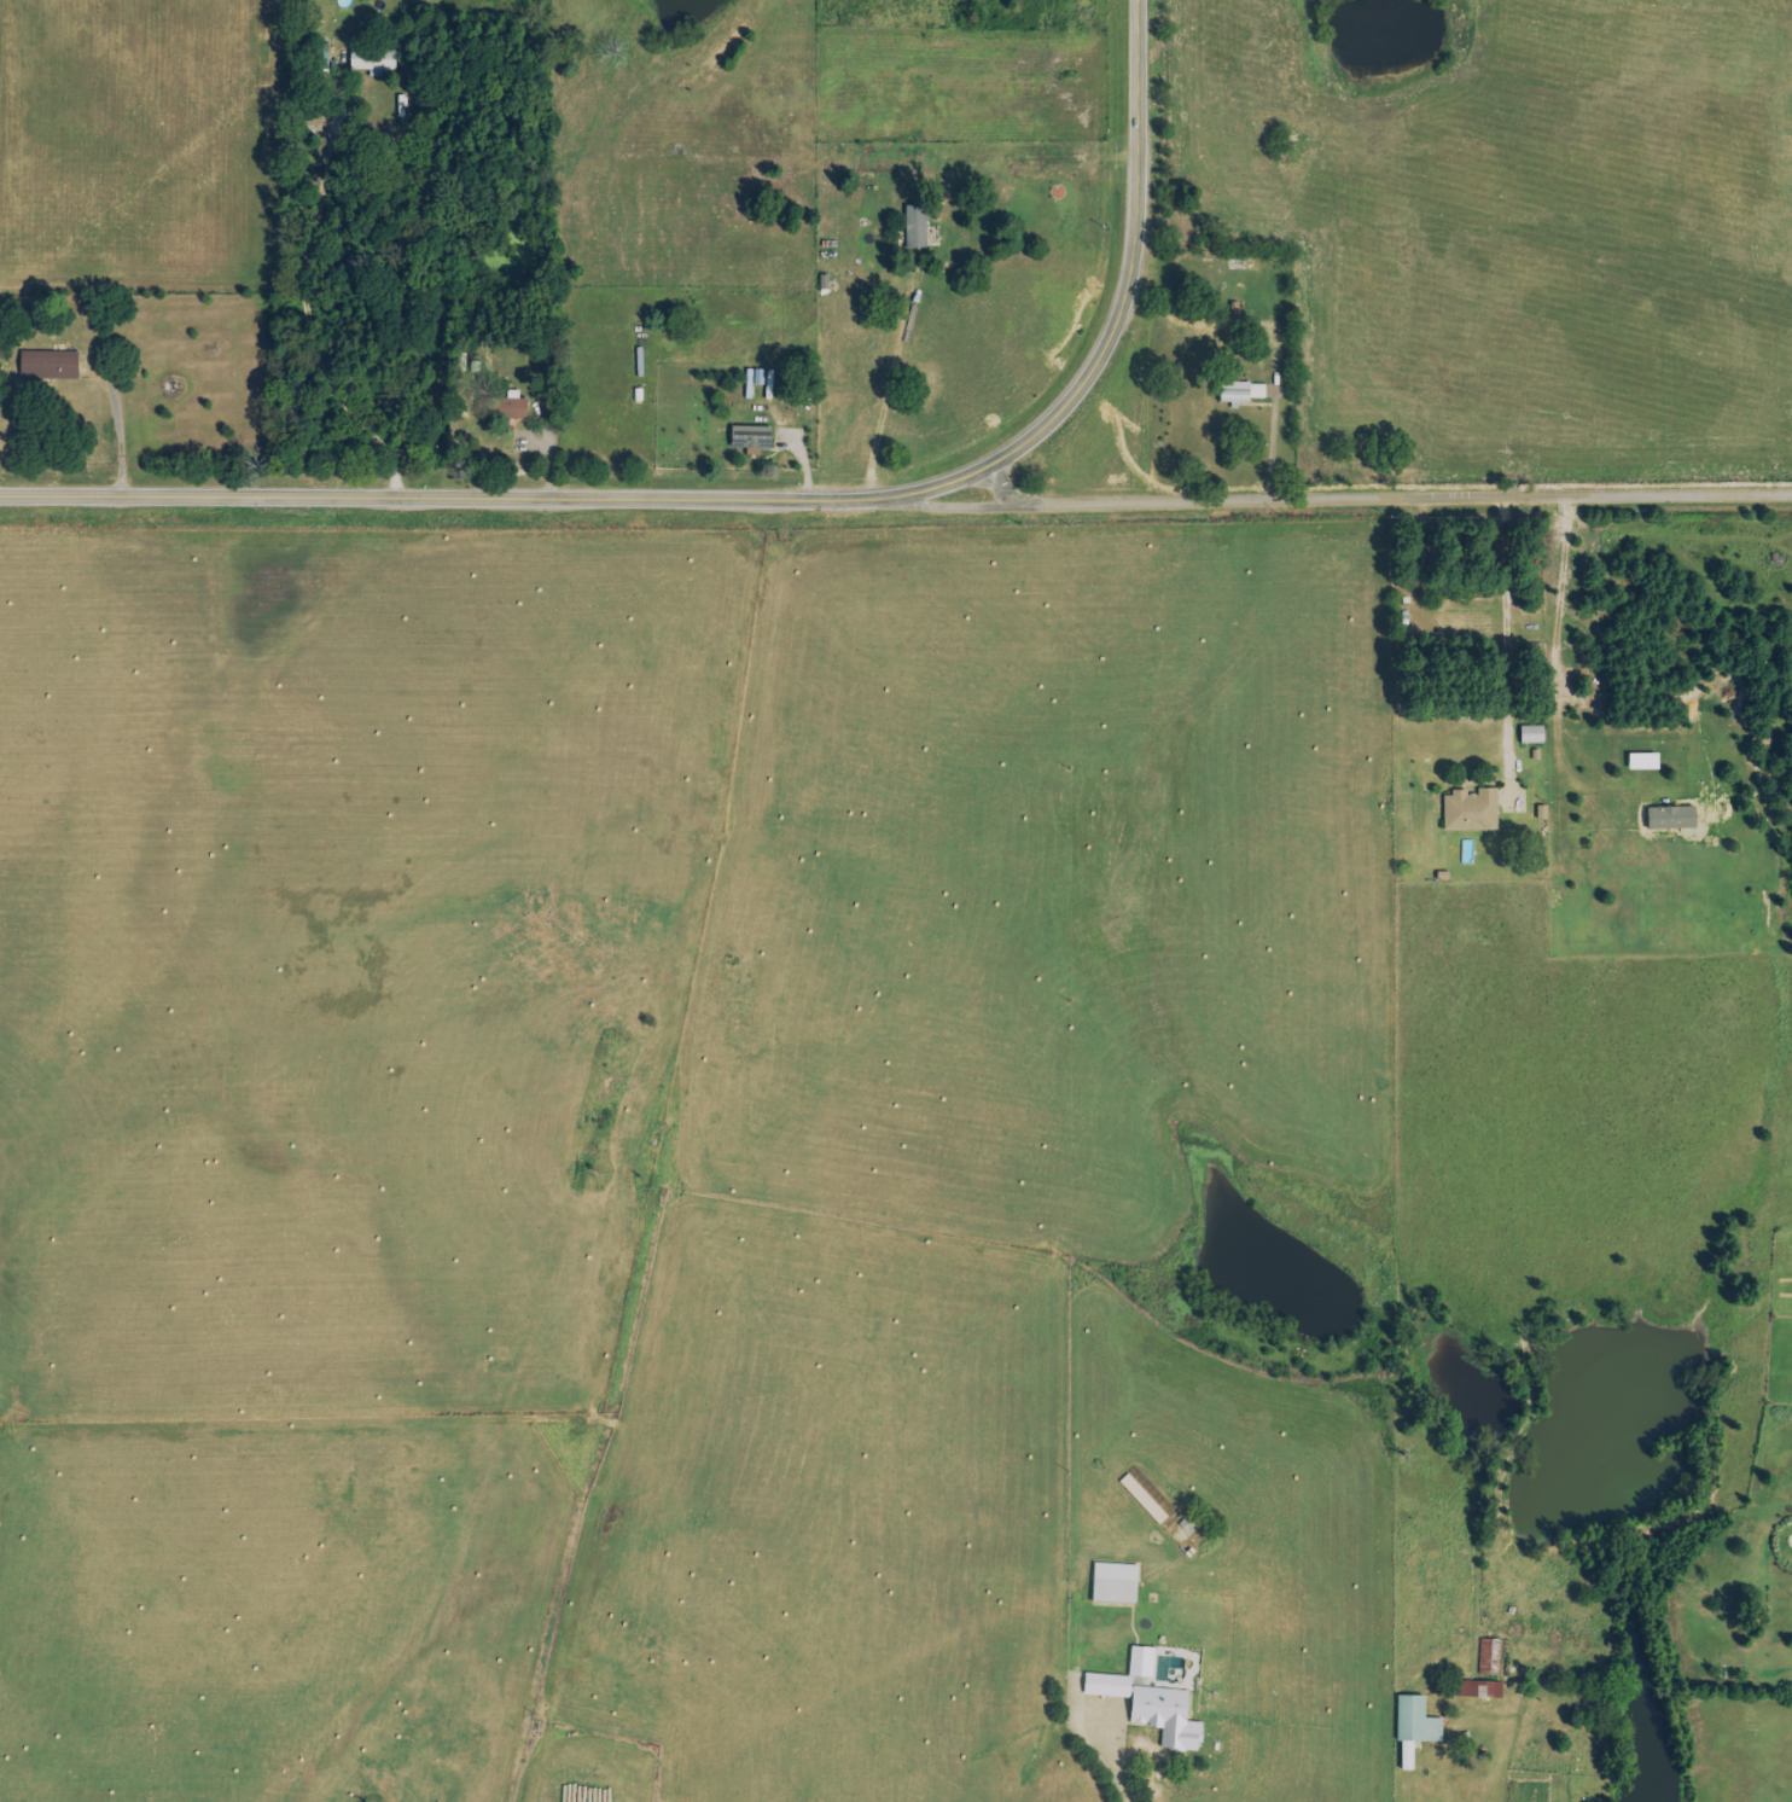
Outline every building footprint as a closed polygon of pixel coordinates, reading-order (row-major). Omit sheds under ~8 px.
[(906,206),(907,249),(927,248),(926,206),(906,206)] [(79,379),(78,351),(20,352),(21,380),(79,379)] [(1220,403),(1251,403),(1251,398),(1266,398),(1266,383),(1220,383),(1220,403)] [(519,390),(506,391),(507,420),(527,420),(527,399),(519,399),(519,390)] [(771,449),(771,428),(732,427),(731,448),(747,449),(747,456),(760,456),(761,449),(771,449)] [(1521,743),(1544,744),(1545,727),(1522,727),(1521,743)] [(1659,754),(1630,754),(1630,770),(1659,770),(1659,754)] [(1444,831),(1498,830),(1498,789),(1478,789),(1478,793),(1444,793),(1444,831)] [(1093,1602),(1137,1603),(1138,1565),(1094,1563),(1093,1602)] [(1501,1698),(1502,1639),(1480,1639),(1479,1681),(1460,1681),(1460,1697),(1501,1698)] [(1129,1676),(1153,1677),(1155,1647),(1131,1646),(1129,1676)] [(1131,1698),(1132,1676),(1085,1674),(1084,1695),(1131,1698)] [(1189,1690),(1133,1687),(1131,1725),(1163,1727),(1162,1749),(1200,1751),(1201,1722),(1188,1721),(1189,1690)] [(1426,1696),(1398,1695),(1397,1742),(1402,1742),(1401,1770),(1414,1771),(1414,1741),(1442,1742),(1443,1718),(1425,1718),(1426,1696)]
